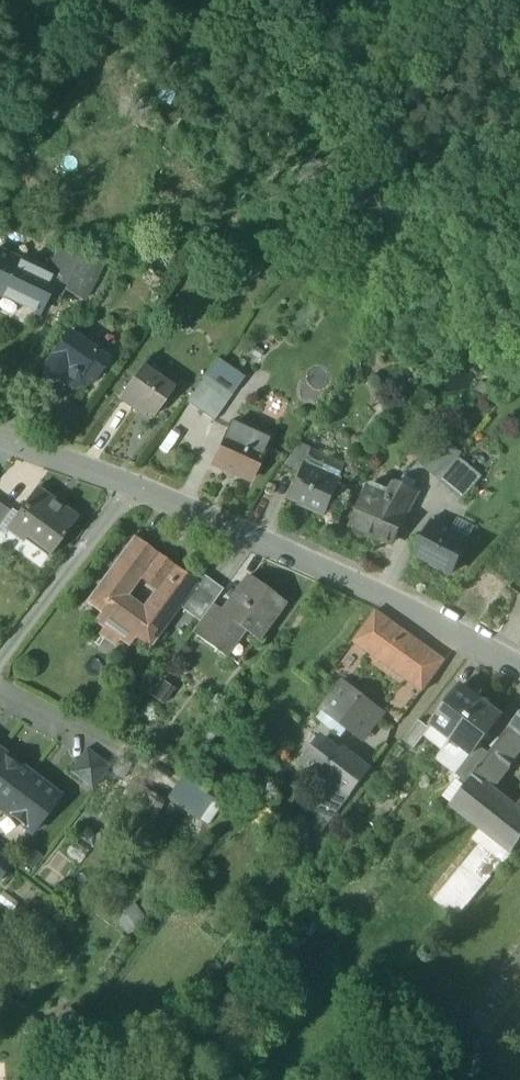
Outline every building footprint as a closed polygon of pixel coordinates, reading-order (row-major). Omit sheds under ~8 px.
[(63,242),(46,276),(53,279),(53,281),(65,287),(63,291),(81,300),(82,299),(101,262),(63,242)] [(53,281),(53,279),(46,276),(0,254),(0,296),(38,314),(46,295),(53,281)] [(53,281),(46,295),(58,301),(63,291),(65,287),(53,281)] [(87,380),(92,383),(107,361),(96,353),(101,347),(87,337),(82,343),(68,333),(59,347),(58,346),(53,353),(54,353),(43,369),(46,371),(44,373),(53,379),(55,377),(58,379),(61,374),(73,382),(78,381),(81,376),(87,380)] [(112,354),(101,347),(96,353),(107,361),(112,354)] [(217,360),(206,375),(233,394),(244,379),(217,360)] [(139,410),(153,419),(173,390),(140,367),(118,400),(137,413),(139,410)] [(61,374),(58,379),(71,388),(82,386),(87,380),(81,376),(78,381),(73,382),(61,374)] [(186,404),(213,423),(233,394),(206,375),(186,404)] [(213,466),(250,482),(267,442),(230,426),(213,466)] [(484,479),(460,459),(464,454),(443,437),(424,461),(444,478),(441,482),(465,502),(484,479)] [(283,466),(298,473),(302,464),(303,465),(310,450),(298,445),(283,466)] [(310,450),(303,465),(302,464),(298,473),(287,499),(327,517),(342,482),(340,481),(347,465),(311,449),(310,450)] [(371,536),(393,546),(410,508),(419,493),(404,485),(393,501),(367,489),(351,527),(353,528),(355,534),(365,539),(371,536)] [(7,527),(48,559),(76,522),(34,491),(7,527)] [(10,511),(0,504),(0,525),(10,511)] [(417,559),(453,577),(470,545),(446,532),(450,526),(438,520),(417,559)] [(169,570),(167,572),(158,586),(157,587),(162,591),(144,617),(119,599),(138,573),(143,577),(144,576),(154,562),(155,560),(150,556),(153,552),(133,538),(85,603),(99,614),(93,622),(128,648),(143,628),(157,639),(179,609),(197,584),(195,583),(177,570),(174,573),(169,570)] [(144,576),(158,586),(167,572),(154,562),(144,576)] [(179,609),(199,623),(212,605),(223,591),(201,575),(195,583),(197,584),(179,609)] [(201,641),(219,654),(238,628),(255,640),(282,602),(247,577),(222,612),(201,641)] [(222,612),(212,605),(199,623),(191,634),(201,641),(222,612)] [(355,641),(365,649),(386,620),(375,613),(355,641)] [(365,649),(425,692),(431,683),(420,676),(435,655),(386,620),(365,649)] [(143,628),(128,648),(142,659),(157,639),(143,628)] [(420,676),(431,683),(446,663),(435,655),(420,676)] [(159,678),(147,694),(163,706),(175,690),(159,678)] [(350,727),(362,737),(379,715),(342,685),(324,707),(350,727)] [(453,698),(433,724),(453,740),(453,739),(482,701),(462,686),(453,698)] [(503,717),(482,701),(453,739),(472,754),(473,754),(479,746),(493,728),(493,729),(503,717)] [(350,727),(324,707),(316,718),(341,738),(350,727)] [(510,729),(519,736),(519,716),(510,729)] [(405,740),(415,749),(425,736),(431,729),(429,728),(420,720),(405,740)] [(444,751),(453,740),(433,724),(432,724),(429,728),(431,729),(425,736),(444,751)] [(474,776),(493,791),(518,759),(516,756),(519,750),(519,736),(510,729),(510,728),(490,754),(473,775),(474,776)] [(472,754),(453,739),(453,740),(444,751),(438,759),(456,774),(472,754)] [(303,764),(321,777),(324,774),(339,754),(321,740),(303,764)] [(456,774),(468,784),(474,776),(473,775),(490,754),(479,746),(473,754),(472,754),(456,774)] [(86,750),(69,773),(91,790),(109,767),(86,750)] [(339,754),(324,774),(338,784),(351,795),(369,771),(342,750),(339,754)] [(3,811),(29,776),(0,754),(0,809),(3,811)] [(131,766),(117,758),(109,773),(123,780),(131,766)] [(59,799),(29,776),(3,811),(33,834),(59,799)] [(495,839),(507,848),(511,851),(513,853),(519,844),(519,812),(517,810),(493,791),(474,776),(468,784),(465,787),(452,805),(487,832),(495,839)] [(181,778),(165,799),(195,821),(211,800),(181,778)] [(443,798),(452,805),(465,787),(457,780),(443,798)] [(314,842),(351,795),(338,784),(300,832),(314,842)] [(456,919),(511,851),(507,848),(498,858),(487,849),(495,839),(487,832),(433,901),(456,919)] [(498,858),(507,848),(495,839),(487,849),(498,858)] [(75,842),(67,852),(81,862),(89,852),(75,842)] [(22,858),(34,868),(42,857),(30,848),(22,858)] [(9,866),(0,859),(0,877),(9,866)] [(134,903),(113,918),(126,936),(147,921),(134,903)]
